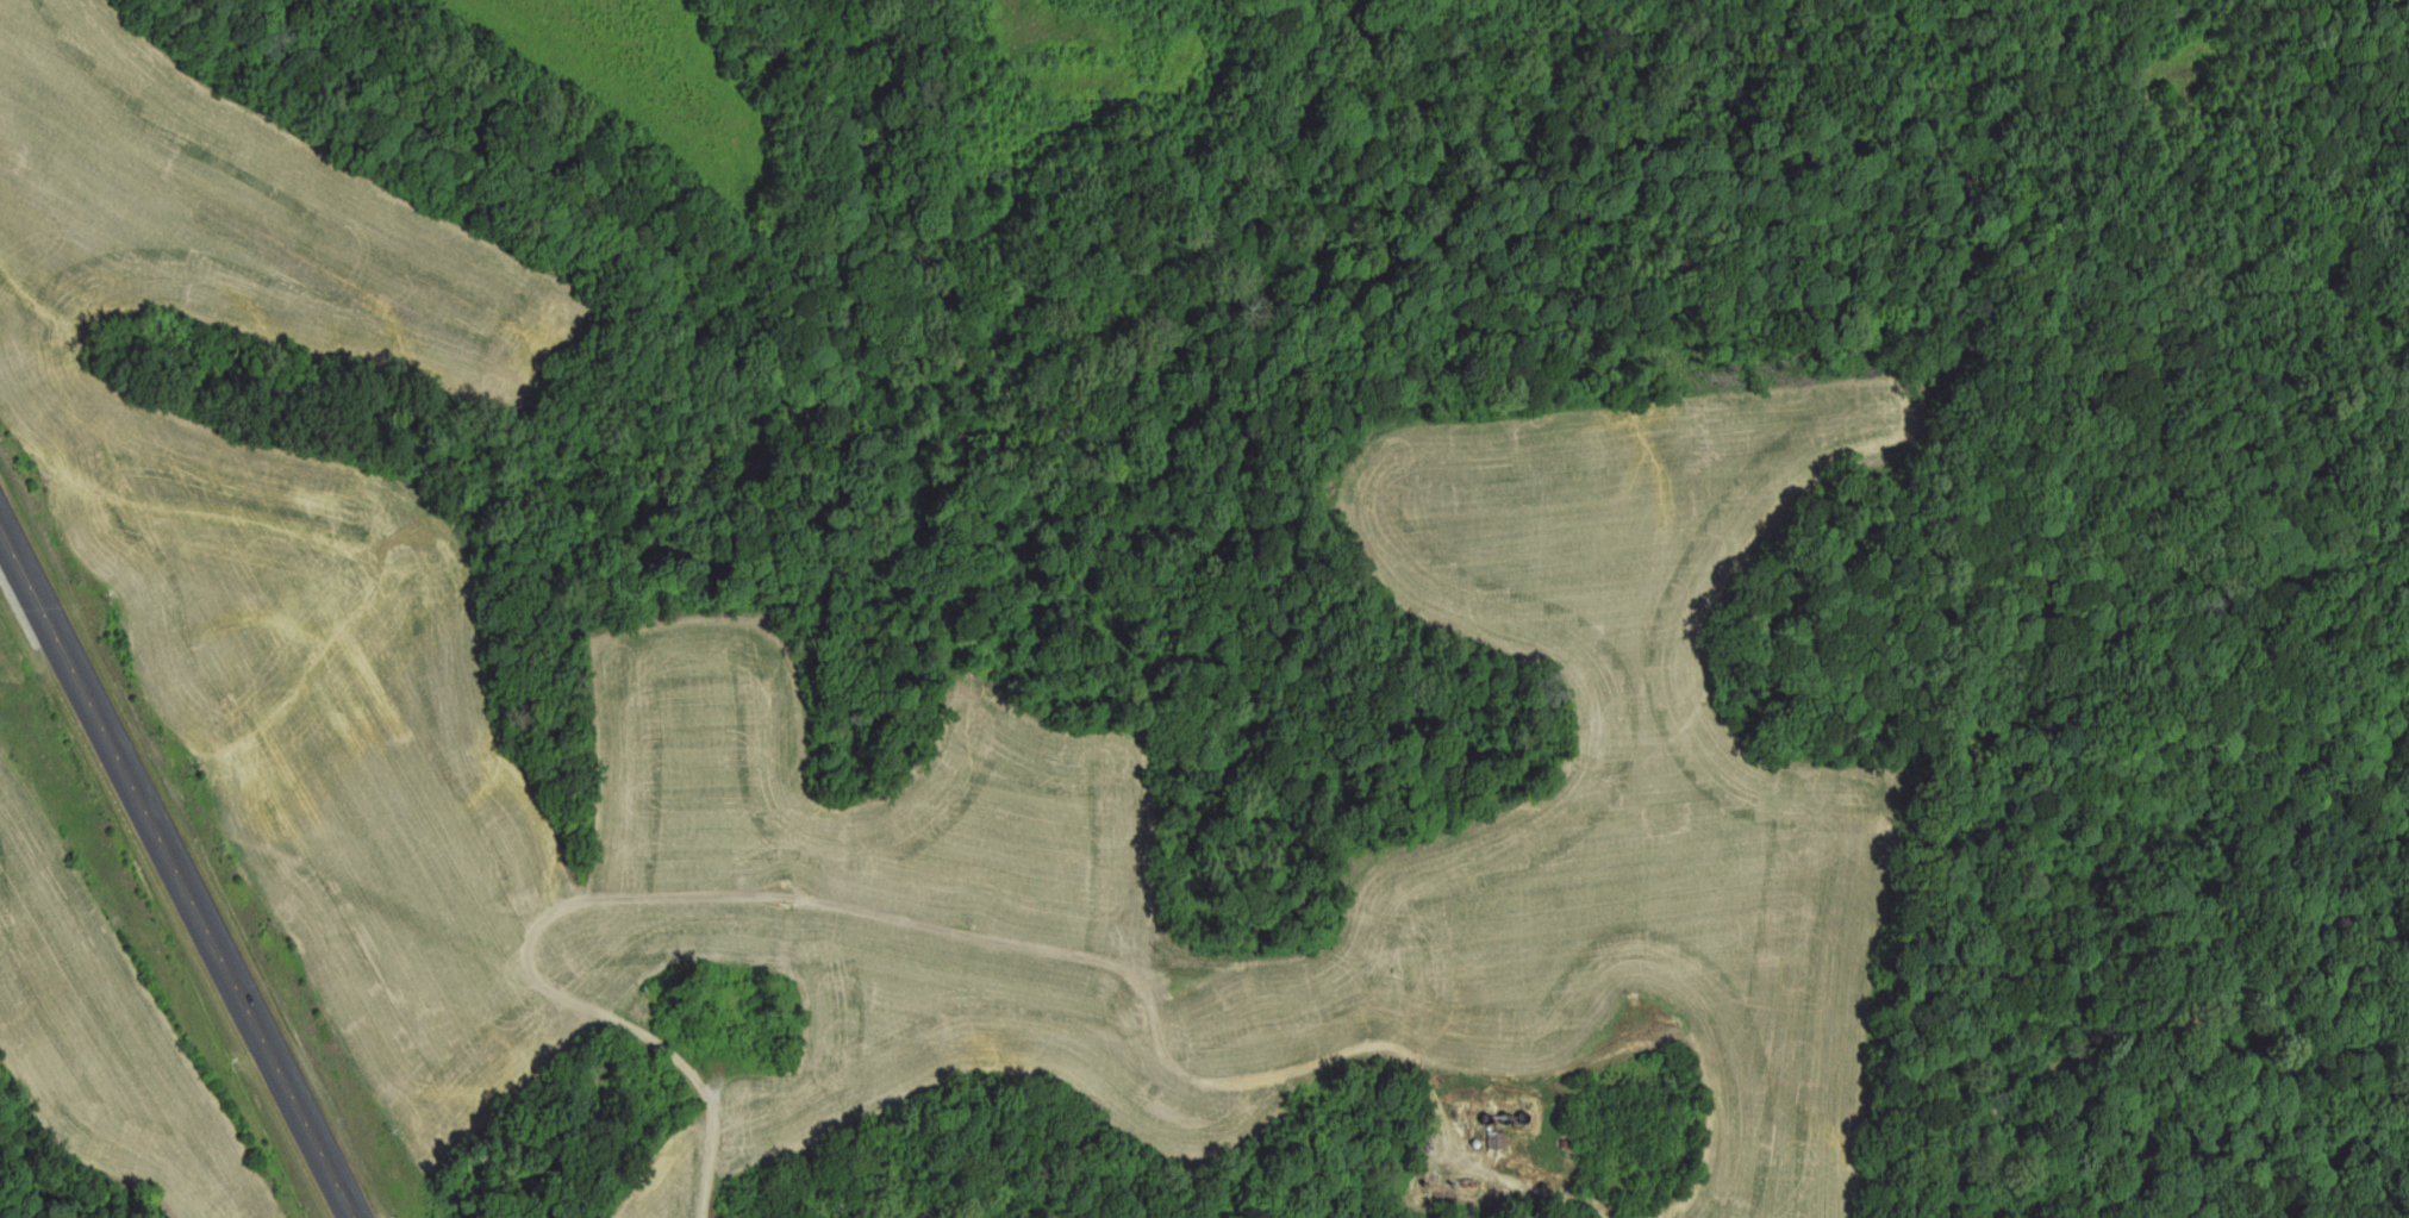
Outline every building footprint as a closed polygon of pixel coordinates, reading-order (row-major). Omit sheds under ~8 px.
[(659,1013),(668,984),(663,983),(654,1011),(659,1013)]
